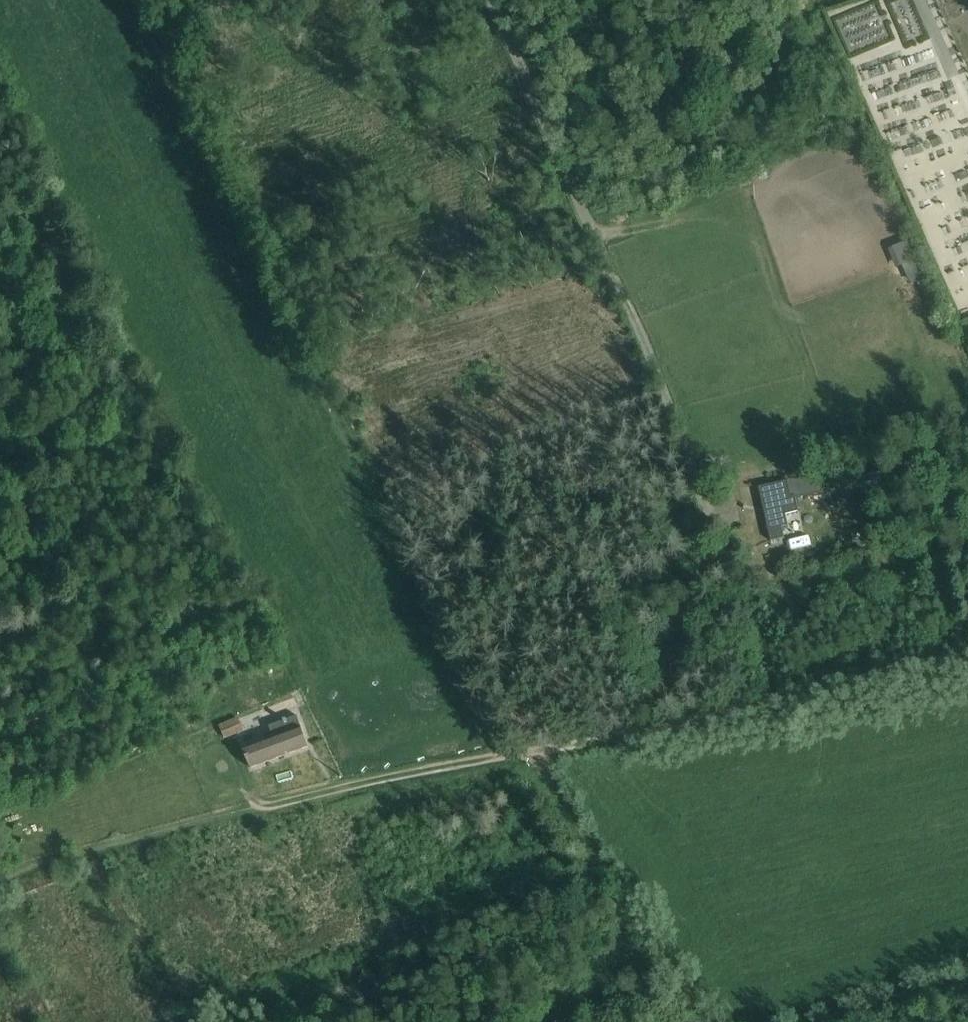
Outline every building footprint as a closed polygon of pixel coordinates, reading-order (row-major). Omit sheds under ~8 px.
[(906,242),(888,250),(896,269),(915,262),(906,242)] [(862,474),(846,475),(847,485),(853,485),(853,489),(863,489),(862,474)] [(788,479),(758,486),(771,540),(784,537),(781,525),(787,523),(784,512),(799,508),(795,494),(792,495),(788,479)] [(946,568),(933,571),(935,583),(948,581),(946,568)] [(690,686),(703,673),(696,667),(684,679),(690,686)] [(267,708),(222,726),(226,735),(271,718),(267,708)] [(296,718),(271,728),(275,739),(245,750),(252,769),(308,748),(301,729),(300,729),(296,718)]
